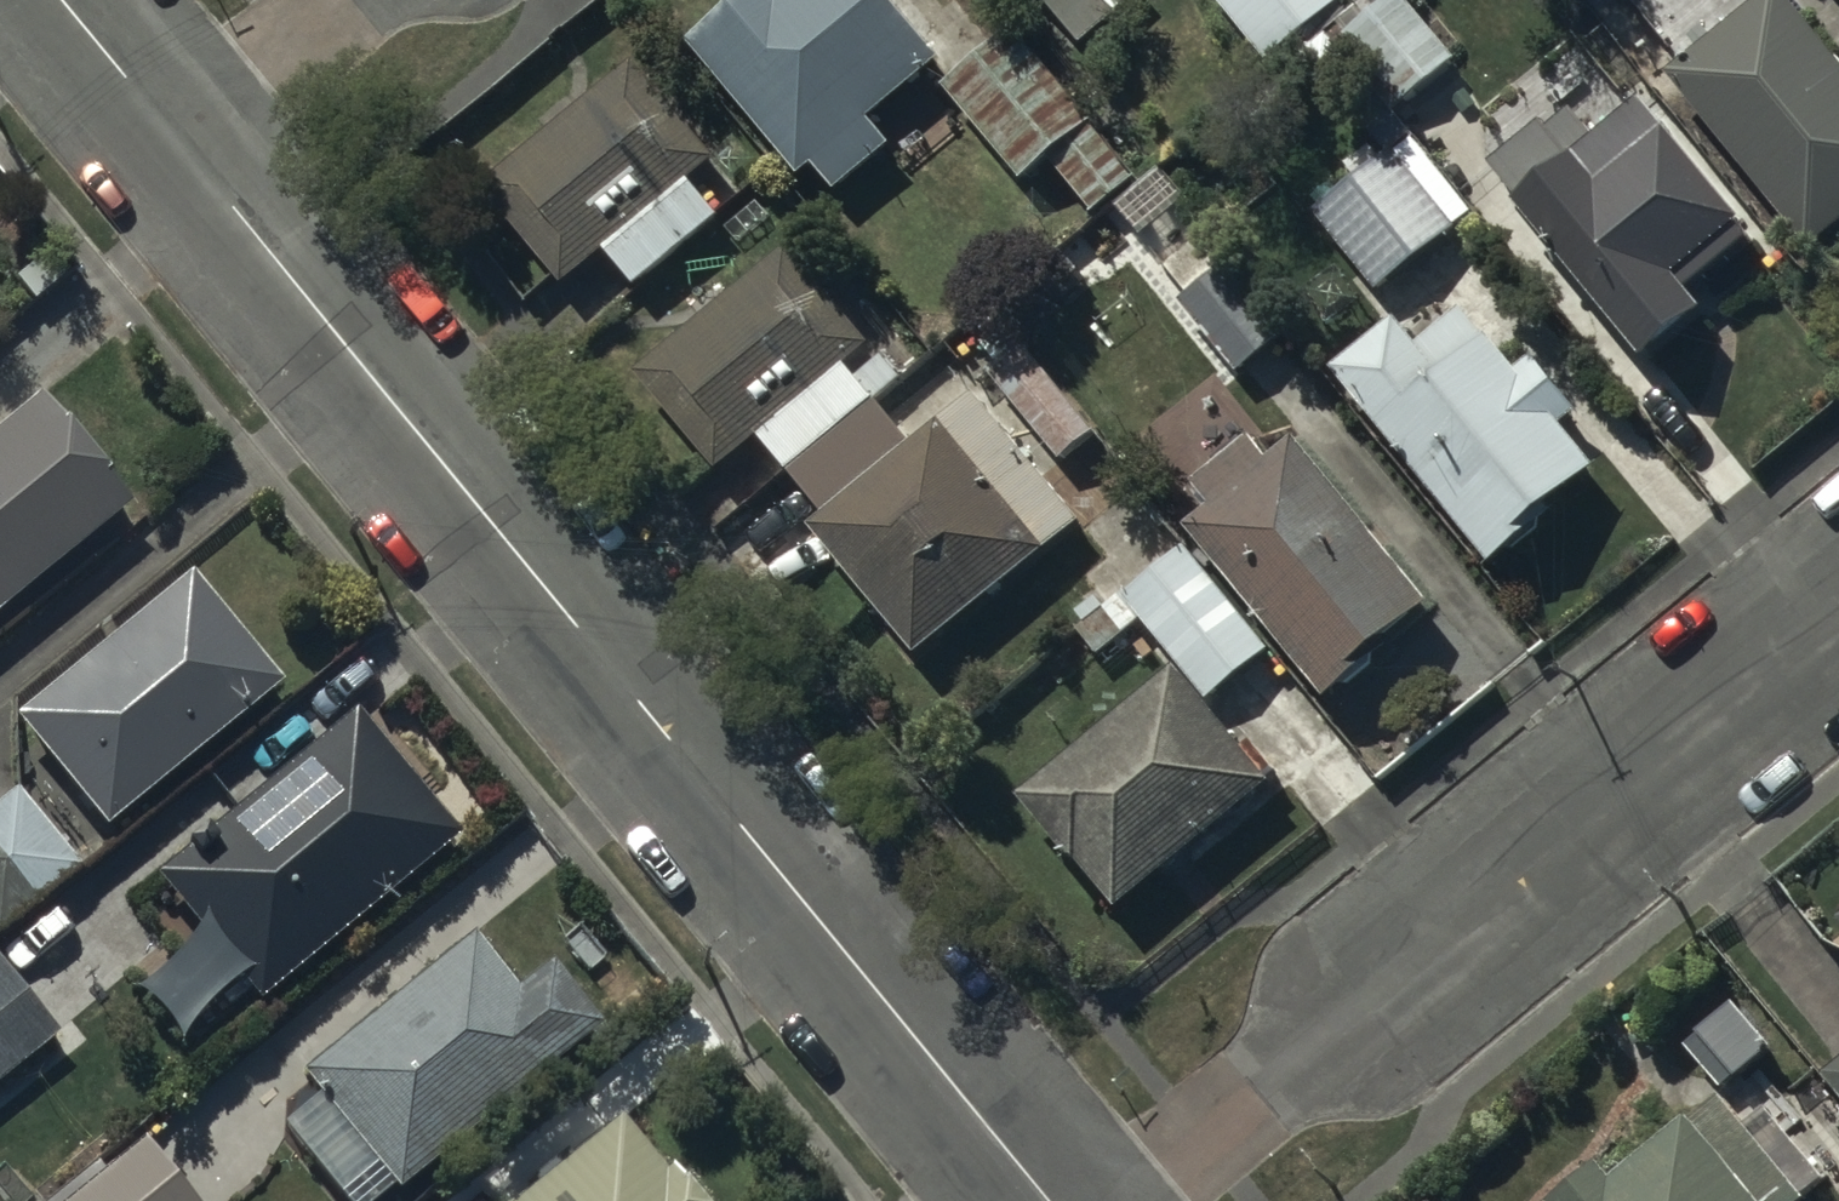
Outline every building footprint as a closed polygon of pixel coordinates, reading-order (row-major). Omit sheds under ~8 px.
[(686,30),(799,168),(813,157),(836,184),(893,137),(871,110),(940,55),(895,0),(723,0),(686,30)] [(1075,33),(1115,0),(1048,0),(1075,33)] [(1268,56),(1336,0),(1221,0),(1268,56)] [(1668,65),(1811,241),(1838,218),(1838,52),(1797,0),(1748,0),(1668,65)] [(1454,81),(1396,12),(1345,55),(1403,124),(1454,81)] [(1010,21),(943,78),(1021,170),(1043,151),(1091,209),(1137,171),(1010,21)] [(714,152),(632,54),(483,178),(563,274),(603,241),(636,281),(719,212),(687,174),(714,152)] [(1568,96),(1492,156),(1642,347),(1702,301),(1673,264),(1743,210),(1647,88),(1594,130),(1568,96)] [(1410,128),(1313,204),(1377,285),(1473,209),(1410,128)] [(794,258),(642,387),(724,482),(876,353),(794,258)] [(1231,270),(1185,307),(1236,370),(1282,333),(1231,270)] [(1393,307),(1330,359),(1491,554),(1557,500),(1550,492),(1593,457),(1562,420),(1580,405),(1535,349),(1520,362),(1494,330),(1489,333),(1462,300),(1417,337),(1393,307)] [(878,410),(851,379),(767,449),(794,481),(878,410)] [(0,421),(0,604),(129,498),(38,389),(0,421)] [(983,408),(820,541),(926,669),(1088,536),(983,408)] [(881,412),(795,487),(830,526),(915,452),(881,412)] [(1213,495),(1186,517),(1325,691),(1391,639),(1381,627),(1425,591),(1295,429),(1269,449),(1250,426),(1193,471),(1213,495)] [(1173,551),(1118,599),(1215,709),(1270,660),(1173,551)] [(189,566),(13,709),(103,819),(279,677),(189,566)] [(1167,658),(1014,786),(1072,855),(1078,851),(1116,897),(1264,774),(1167,658)] [(354,704),(153,870),(257,994),(457,827),(354,704)] [(15,787),(0,799),(0,928),(78,863),(15,787)] [(471,931),(303,1067),(397,1183),(573,1041),(522,978),(514,984),(471,931)] [(0,957),(0,1079),(59,1031),(0,957)] [(1823,1068),(1838,1088),(1838,1054),(1823,1068)] [(1715,1087),(1612,1173),(1595,1153),(1547,1194),(1553,1200),(1789,1200),(1804,1188),(1715,1087)] [(510,1200),(703,1200),(669,1161),(663,1166),(618,1112),(510,1200)] [(142,1135),(62,1200),(196,1200),(142,1135)]
